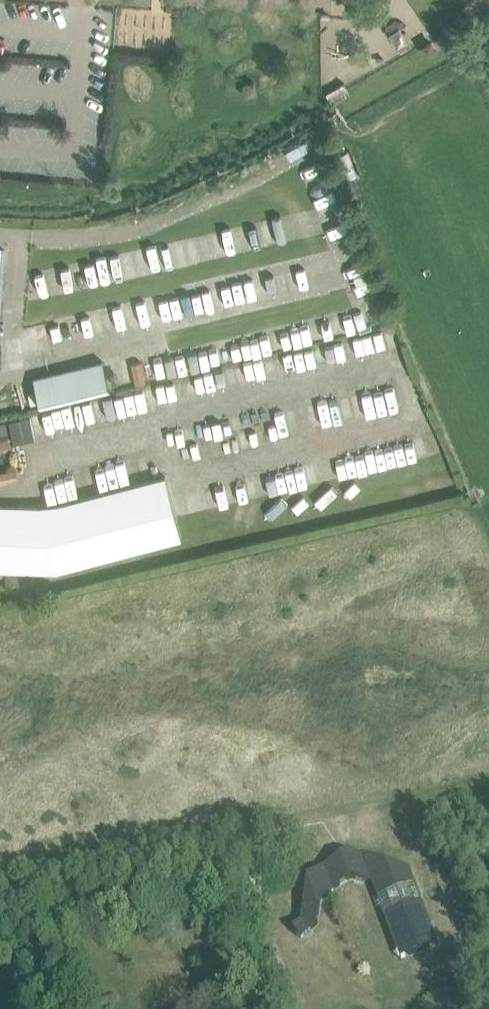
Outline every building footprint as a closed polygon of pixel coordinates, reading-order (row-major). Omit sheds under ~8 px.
[(255,79),(243,81),(245,94),(257,92),(255,79)] [(101,361),(32,378),(40,408),(109,391),(101,361)] [(141,362),(131,364),(135,384),(145,382),(141,362)] [(29,418),(19,420),(24,441),(33,439),(29,418)] [(0,423),(0,447),(9,445),(11,444),(6,422),(4,422),(0,423)] [(15,467),(0,470),(0,483),(18,479),(15,467)] [(57,572),(58,570),(179,538),(164,477),(57,506),(57,504),(38,506),(0,505),(0,570),(57,572)] [(16,574),(16,590),(33,590),(33,574),(16,574)] [(300,921),(291,928),(300,938),(317,924),(320,898),(351,877),(371,883),(377,898),(386,895),(408,955),(437,944),(409,869),(347,851),(306,878),(300,921)]
